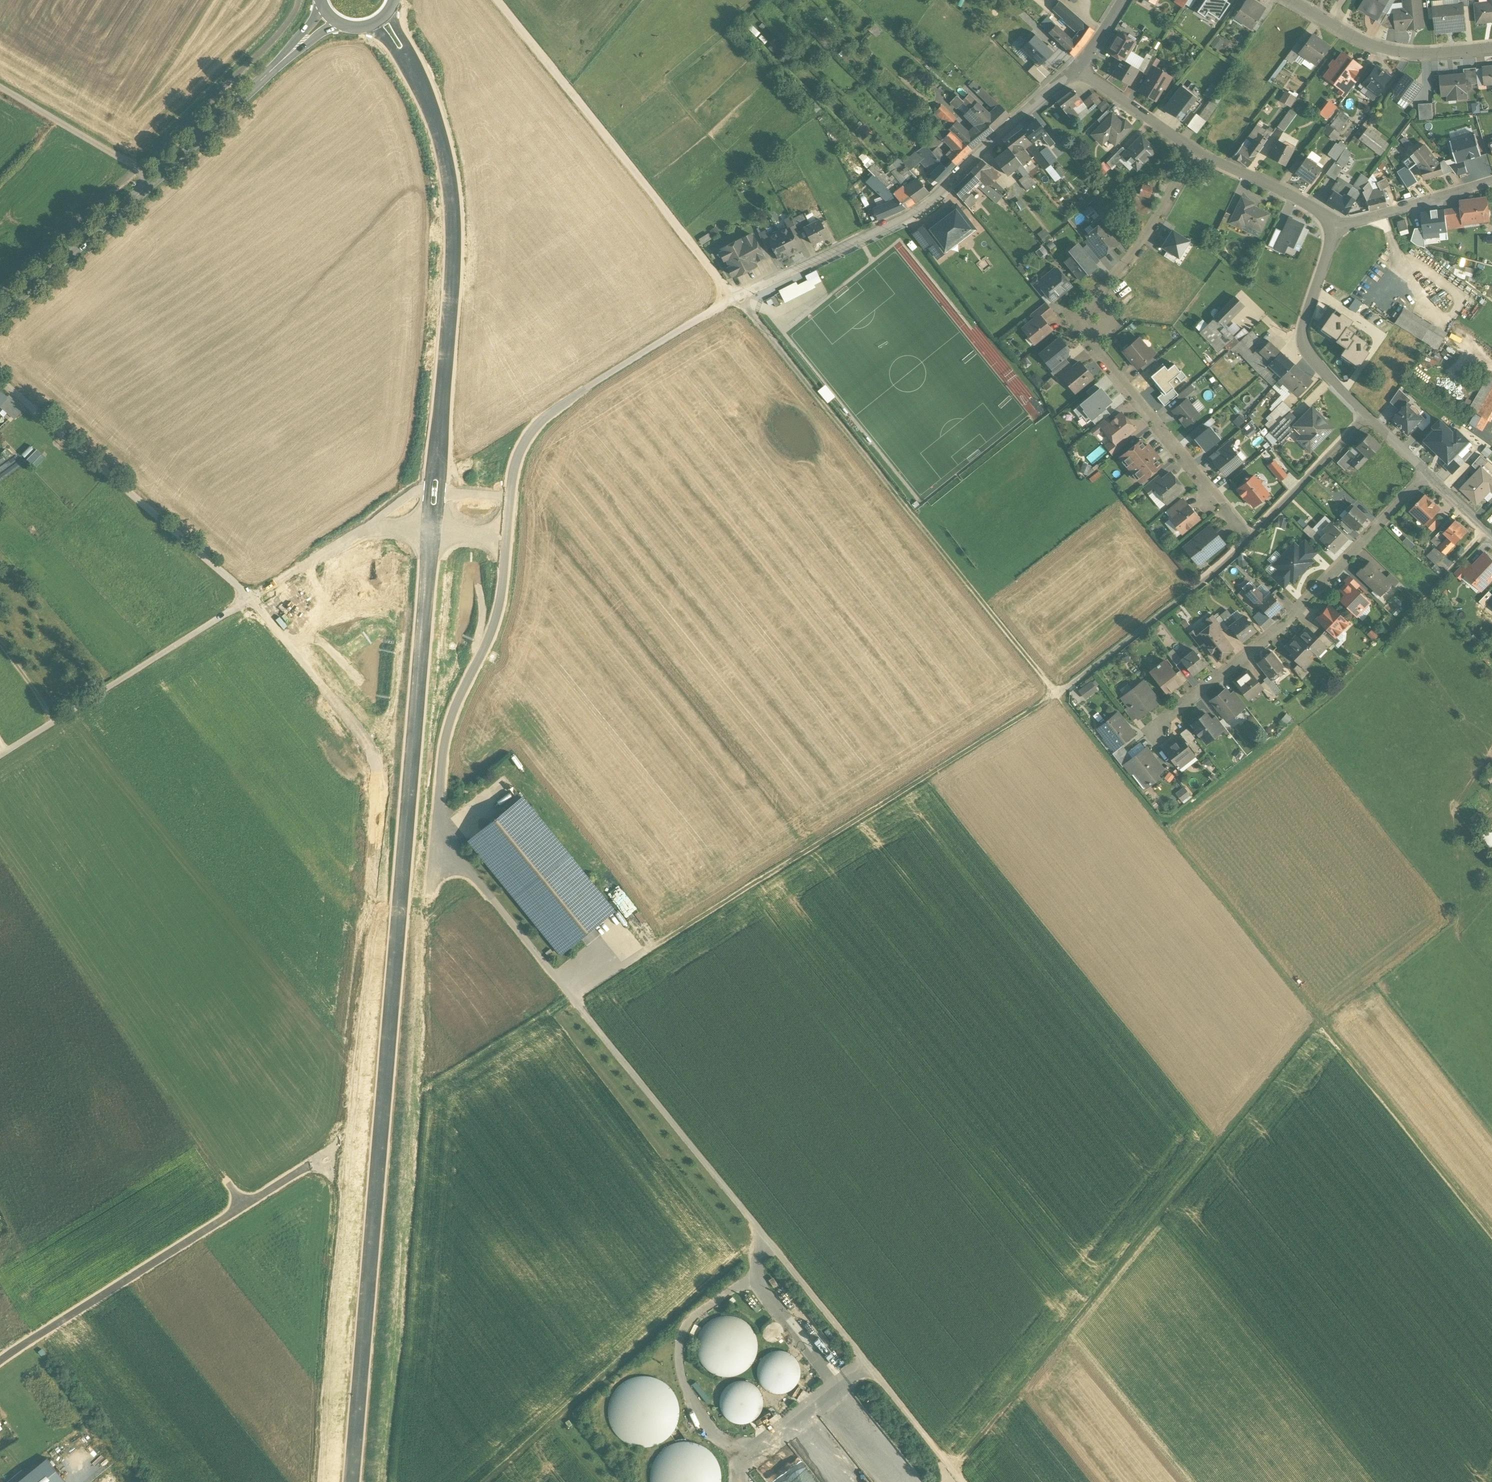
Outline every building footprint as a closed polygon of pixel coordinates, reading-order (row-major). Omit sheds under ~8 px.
[(1226,1),(1224,0),(1204,0),(1197,12),(1204,17),(1207,12),(1218,20),(1229,4),(1226,1)] [(1251,0),(1246,0),(1237,14),(1245,20),(1243,23),(1251,28),(1263,11),(1264,9),(1251,0)] [(1359,8),(1377,19),(1378,19),(1383,10),(1389,0),(1363,0),(1359,8)] [(1405,9),(1394,10),(1394,13),(1396,27),(1396,30),(1423,28),(1420,0),(1404,0),(1405,9)] [(1491,2),(1475,4),(1477,23),(1491,21),(1491,0),(1491,2)] [(1093,30),(1084,24),(1059,1),(1053,8),(1064,18),(1063,18),(1078,32),(1076,36),(1085,43),(1093,30)] [(1459,5),(1434,7),(1435,18),(1436,18),(1438,31),(1452,30),(1452,31),(1465,30),(1463,6),(1463,4),(1459,5)] [(1383,10),(1378,19),(1377,19),(1375,21),(1381,24),(1388,13),(1383,10)] [(1263,11),(1251,28),(1256,31),(1267,14),(1263,11)] [(1394,13),(1388,13),(1381,24),(1387,28),(1396,27),(1394,13)] [(1056,27),(1049,34),(1053,38),(1060,30),(1056,27)] [(1080,48),(1060,30),(1053,38),(1063,48),(1073,56),(1080,48)] [(1045,62),(1056,51),(1048,45),(1047,46),(1033,33),(1026,41),(1027,43),(1021,49),(1028,55),(1027,57),(1035,65),(1038,68),(1041,64),(1044,61),(1045,62)] [(1127,38),(1119,33),(1108,51),(1118,58),(1123,61),(1134,42),(1133,41),(1131,44),(1125,41),(1127,38)] [(1327,46),(1311,35),(1303,46),(1299,52),(1299,53),(1301,51),(1307,55),(1305,57),(1315,64),(1327,46)] [(1297,42),(1285,58),(1292,63),(1299,53),(1299,52),(1303,46),(1297,42)] [(1146,53),(1137,69),(1138,69),(1143,73),(1152,57),(1152,56),(1148,54),(1146,53)] [(1348,58),(1342,53),(1335,63),(1332,61),(1329,65),(1332,67),(1329,71),(1337,78),(1333,83),(1340,89),(1341,90),(1349,79),(1351,76),(1352,77),(1356,71),(1355,71),(1359,66),(1352,61),(1351,61),(1348,59),(1348,58)] [(1158,60),(1152,57),(1143,73),(1148,76),(1153,68),(1158,60)] [(1123,61),(1118,58),(1114,65),(1117,67),(1113,75),(1129,84),(1138,69),(1137,69),(1123,61)] [(1028,71),(1040,84),(1051,74),(1041,64),(1038,68),(1035,65),(1028,71)] [(1390,77),(1376,66),(1371,73),(1362,84),(1363,84),(1376,95),(1390,77)] [(1483,67),(1485,85),(1491,84),(1491,66),(1483,67)] [(1148,76),(1140,91),(1155,100),(1163,87),(1165,88),(1170,78),(1153,68),(1148,76)] [(1476,68),(1463,69),(1464,74),(1465,82),(1468,81),(1471,84),(1471,85),(1478,84),(1476,69),(1476,68)] [(1483,68),(1476,69),(1478,84),(1478,85),(1485,85),(1483,68)] [(1366,69),(1355,83),(1360,88),(1363,84),(1362,84),(1371,73),(1366,69)] [(1464,74),(1440,77),(1442,96),(1455,94),(1455,99),(1467,98),(1466,90),(1469,90),(1471,87),(1471,85),(1471,84),(1468,81),(1465,82),(1464,74)] [(1422,86),(1406,75),(1395,90),(1396,94),(1399,97),(1403,96),(1410,102),(1422,86)] [(1349,79),(1341,90),(1340,89),(1337,92),(1344,97),(1355,83),(1349,79)] [(976,83),(971,89),(976,93),(981,87),(976,83)] [(1205,94),(1210,98),(1218,89),(1212,84),(1205,94)] [(1165,107),(1182,121),(1190,111),(1193,113),(1201,103),(1197,100),(1199,98),(1183,85),(1165,107)] [(1000,105),(981,87),(976,93),(984,101),(987,101),(995,109),(996,109),(1000,105)] [(1082,102),(1073,90),(1057,102),(1066,114),(1067,114),(1072,110),(1071,108),(1075,105),(1077,108),(1083,103),(1082,102)] [(1280,100),(1291,107),(1297,97),(1286,90),(1280,100)] [(956,95),(951,101),(957,108),(963,102),(962,101),(956,95)] [(968,95),(962,101),(963,102),(971,110),(983,122),(983,121),(993,130),(999,124),(989,115),(989,114),(968,95)] [(1089,97),(1082,102),(1086,107),(1089,112),(1097,106),(1089,97)] [(1432,103),(1418,104),(1419,120),(1433,119),(1432,103)] [(1010,115),(1000,105),(996,109),(995,109),(994,110),(1004,120),(1010,115)] [(1330,105),(1325,111),(1330,116),(1335,109),(1330,105)] [(953,117),(941,106),(935,113),(945,123),(946,124),(952,117),(953,117)] [(1200,115),(1199,116),(1205,121),(1212,112),(1205,106),(1200,115)] [(1086,107),(1079,112),(1083,117),(1089,112),(1086,107)] [(1289,109),(1277,127),(1283,132),(1296,114),(1289,109)] [(983,122),(971,110),(965,116),(978,129),(971,135),(978,142),(993,130),(983,121),(983,122)] [(1004,120),(994,110),(989,114),(989,115),(999,124),(1004,120)] [(1076,114),(1072,110),(1067,114),(1072,121),(1077,116),(1076,114)] [(1107,110),(1097,120),(1102,124),(1111,114),(1107,110)] [(1122,123),(1112,113),(1111,114),(1102,124),(1092,134),(1100,142),(1105,136),(1115,145),(1132,127),(1125,119),(1122,123)] [(1340,113),(1329,127),(1336,132),(1347,118),(1340,113)] [(1196,115),(1188,125),(1185,123),(1184,124),(1196,133),(1205,121),(1199,116),(1198,116),(1196,115)] [(952,117),(946,124),(950,128),(956,122),(952,117)] [(1035,118),(1022,129),(1028,137),(1028,138),(1031,143),(1032,142),(1040,136),(1045,131),(1035,118)] [(971,135),(956,122),(950,128),(949,129),(951,131),(962,142),(963,142),(970,149),(978,142),(971,135)] [(856,131),(863,139),(872,131),(865,123),(856,131)] [(945,123),(934,133),(943,142),(945,140),(944,139),(951,131),(949,129),(950,128),(946,124),(945,123)] [(1353,135),(1359,129),(1353,123),(1347,129),(1353,135)] [(1022,129),(1004,143),(1009,149),(1017,159),(1024,153),(1020,148),(1022,147),(1020,144),(1028,138),(1028,137),(1022,129)] [(1253,129),(1246,138),(1253,142),(1259,134),(1256,131),(1253,129)] [(1267,129),(1262,135),(1267,139),(1271,132),(1267,129)] [(1388,144),(1367,129),(1359,139),(1364,142),(1365,141),(1377,150),(1376,151),(1380,155),(1388,144)] [(962,142),(951,131),(944,139),(945,140),(955,150),(954,151),(961,158),(970,149),(963,142),(962,142)] [(1053,142),(1045,131),(1040,136),(1049,146),(1052,144),(1051,143),(1053,142)] [(1298,141),(1282,132),(1269,157),(1284,166),(1298,141)] [(1253,142),(1247,150),(1241,146),(1232,157),(1240,161),(1247,167),(1255,156),(1255,155),(1267,139),(1262,135),(1259,134),(1253,142)] [(1451,142),(1457,163),(1463,161),(1479,157),(1473,136),(1451,142)] [(1147,145),(1139,137),(1126,151),(1122,155),(1123,156),(1137,170),(1156,150),(1148,143),(1147,145)] [(1028,138),(1020,144),(1022,147),(1024,149),(1027,146),(1031,143),(1028,138)] [(1031,143),(1027,146),(1035,156),(1040,152),(1032,142),(1031,143)] [(1336,143),(1328,155),(1336,160),(1344,149),(1336,143)] [(932,152),(926,145),(917,152),(923,159),(935,171),(932,174),(927,180),(934,187),(955,164),(952,161),(951,160),(944,166),(932,152)] [(1424,146),(1412,156),(1418,163),(1422,169),(1425,178),(1441,174),(1442,173),(1440,165),(1439,164),(1424,146)] [(1053,156),(1046,147),(1040,152),(1047,161),(1052,157),(1053,156)] [(1121,147),(1106,163),(1111,168),(1115,164),(1117,162),(1123,156),(1122,155),(1126,151),(1121,147)] [(947,158),(937,148),(932,152),(944,166),(951,160),(952,161),(955,164),(956,164),(948,157),(947,158)] [(1009,149),(994,160),(1006,175),(1016,168),(1023,176),(1023,177),(1028,173),(1017,159),(1009,149)] [(954,151),(948,157),(956,164),(961,158),(954,151)] [(917,152),(909,158),(916,165),(920,162),(923,159),(917,152)] [(1047,161),(1040,152),(1035,156),(1045,169),(1050,165),(1050,164),(1047,161)] [(1034,165),(1024,153),(1017,159),(1022,166),(1023,165),(1027,171),(1034,165)] [(1342,154),(1336,162),(1343,166),(1348,158),(1342,154)] [(1412,156),(1404,161),(1408,165),(1410,169),(1418,163),(1412,156)] [(916,165),(909,158),(904,164),(909,169),(910,170),(916,165)] [(1320,169),(1305,158),(1295,172),(1310,183),(1320,169)] [(899,159),(888,169),(891,172),(896,169),(903,163),(899,159)] [(935,171),(923,159),(920,162),(932,174),(935,171)] [(1444,160),(1439,164),(1440,165),(1442,173),(1441,174),(1442,175),(1453,171),(1448,165),(1444,160)] [(999,176),(982,161),(970,172),(977,179),(979,177),(984,181),(988,185),(990,186),(994,182),(998,177),(999,176)] [(1466,173),(1463,161),(1457,163),(1448,165),(1453,171),(1457,175),(1466,173)] [(904,164),(903,163),(896,169),(902,175),(909,169),(904,164)] [(1341,168),(1333,163),(1325,174),(1334,180),(1341,168)] [(892,182),(873,164),(868,170),(875,178),(875,177),(887,188),(889,185),(892,182)] [(1410,169),(1408,165),(1397,172),(1408,188),(1418,182),(1410,170),(1410,169)] [(902,175),(896,169),(891,172),(902,186),(905,189),(908,186),(905,183),(906,181),(902,175)] [(970,172),(953,190),(959,197),(964,202),(970,196),(967,193),(974,187),(976,189),(984,181),(979,177),(977,179),(970,172)] [(1028,173),(1023,177),(1023,176),(1018,180),(1027,190),(1036,183),(1028,173)] [(1211,175),(1205,173),(1201,183),(1207,185),(1211,175)] [(1361,174),(1351,189),(1358,194),(1362,188),(1367,181),(1368,179),(1361,174)] [(1368,179),(1367,181),(1362,188),(1364,191),(1368,189),(1371,194),(1380,190),(1376,183),(1372,174),(1368,179)] [(887,188),(875,177),(875,178),(869,184),(884,199),(892,193),(887,188)] [(1004,184),(998,177),(994,182),(1000,187),(1004,184)] [(908,186),(905,189),(907,191),(915,202),(929,193),(917,179),(908,186)] [(1384,179),(1376,183),(1380,190),(1382,190),(1383,190),(1388,187),(1384,179)] [(1349,189),(1337,180),(1329,193),(1331,194),(1331,193),(1336,197),(1338,194),(1344,198),(1346,194),(1349,189)] [(1000,187),(994,182),(990,186),(994,190),(1002,196),(1006,192),(1000,187)] [(896,191),(889,185),(887,188),(892,193),(893,193),(896,191)] [(990,186),(988,185),(983,191),(996,203),(1002,196),(994,190),(990,186)] [(1152,188),(1143,185),(1142,188),(1138,186),(1136,190),(1140,192),(1139,194),(1149,198),(1152,188)] [(896,191),(893,193),(898,200),(901,203),(901,202),(906,208),(915,202),(907,191),(905,189),(902,186),(896,191)] [(1351,189),(1349,189),(1346,194),(1355,200),(1358,194),(1351,189)] [(1380,190),(1371,194),(1368,189),(1364,191),(1362,193),(1366,201),(1384,197),(1382,191),(1383,191),(1383,190),(1382,190),(1380,190)] [(892,193),(884,199),(889,203),(898,200),(893,193),(892,193)] [(1344,198),(1338,194),(1336,197),(1331,193),(1331,194),(1325,202),(1345,215),(1351,206),(1355,200),(1346,194),(1344,198)] [(859,195),(851,199),(856,211),(864,208),(859,195)] [(970,196),(964,202),(969,209),(975,202),(970,196)] [(1253,203),(1241,197),(1232,215),(1229,223),(1241,229),(1244,223),(1256,229),(1260,222),(1264,223),(1269,214),(1252,206),(1253,203)] [(1384,197),(1366,201),(1368,211),(1386,206),(1384,197)] [(889,203),(874,209),(878,219),(906,208),(901,202),(901,203),(898,200),(889,203)] [(1485,201),(1461,204),(1462,209),(1464,224),(1488,221),(1487,218),(1489,215),(1489,212),(1486,210),(1485,201)] [(975,202),(969,209),(973,213),(978,206),(975,202)] [(925,229),(944,254),(975,229),(956,205),(925,229)] [(1095,212),(1090,206),(1083,213),(1088,218),(1095,212)] [(814,208),(805,213),(810,224),(820,220),(814,208)] [(866,212),(864,208),(856,211),(863,226),(878,219),(874,209),(866,212)] [(1110,208),(1103,212),(1106,216),(1113,212),(1110,208)] [(1462,209),(1444,211),(1446,228),(1464,226),(1464,224),(1462,209)] [(1446,230),(1446,228),(1444,211),(1444,210),(1422,212),(1423,228),(1424,239),(1440,237),(1439,231),(1446,230)] [(1225,212),(1218,228),(1225,231),(1229,223),(1232,215),(1225,212)] [(810,224),(805,213),(798,216),(804,228),(811,225),(810,224)] [(804,228),(798,216),(792,220),(798,232),(804,229),(804,228)] [(792,220),(791,218),(785,221),(788,227),(792,235),(798,232),(792,220)] [(1405,218),(1396,221),(1399,230),(1408,228),(1405,218)] [(1303,225),(1289,219),(1283,232),(1275,249),(1275,250),(1284,254),(1287,245),(1298,250),(1306,233),(1300,230),(1303,225)] [(820,220),(810,224),(811,225),(804,228),(804,229),(811,244),(828,236),(820,220)] [(1101,225),(1087,236),(1101,253),(1103,254),(1116,243),(1101,225)] [(788,227),(778,232),(790,255),(800,250),(792,235),(788,227)] [(938,258),(944,254),(923,227),(913,235),(924,249),(928,246),(938,258)] [(1045,228),(1038,233),(1043,241),(1050,236),(1045,228)] [(1424,239),(1423,228),(1414,229),(1411,241),(1416,245),(1425,247),(1424,239)] [(1275,249),(1283,232),(1276,229),(1268,246),(1275,249)] [(1162,247),(1167,251),(1177,257),(1179,258),(1189,242),(1172,231),(1162,247)] [(772,246),(768,237),(766,232),(759,235),(767,249),(772,246)] [(790,255),(778,232),(768,237),(772,246),(780,260),(790,255)] [(753,236),(743,241),(742,239),(721,249),(735,276),(756,266),(753,260),(755,259),(756,261),(764,257),(753,236)] [(1101,253),(1090,239),(1085,243),(1087,246),(1096,257),(1097,257),(1101,253)] [(1082,250),(1077,245),(1069,251),(1073,255),(1066,261),(1079,278),(1086,271),(1087,273),(1095,267),(1093,264),(1082,250)] [(1096,257),(1087,246),(1082,250),(1093,264),(1099,260),(1097,257),(1096,257)] [(1163,257),(1173,263),(1177,257),(1167,251),(1163,257)] [(1070,286),(1057,270),(1056,270),(1053,270),(1051,272),(1050,275),(1041,282),(1038,285),(1045,293),(1052,301),(1070,286)] [(795,283),(782,289),(783,290),(780,292),(785,302),(815,287),(814,285),(821,282),(817,275),(797,285),(795,283)] [(1045,293),(1038,285),(1041,282),(1037,277),(1030,283),(1041,297),(1045,293)] [(780,306),(775,295),(770,298),(773,303),(776,308),(780,306)] [(1234,298),(1224,307),(1214,317),(1221,324),(1241,304),(1234,298)] [(1357,312),(1362,303),(1354,299),(1349,308),(1357,312)] [(1045,302),(1031,313),(1035,318),(1039,315),(1042,320),(1053,311),(1045,302)] [(1319,322),(1328,308),(1318,302),(1312,319),(1319,322)] [(1351,321),(1329,306),(1328,308),(1319,322),(1317,325),(1322,328),(1320,331),(1346,349),(1342,354),(1350,360),(1348,363),(1356,368),(1370,347),(1355,337),(1360,330),(1349,323),(1351,321)] [(1431,324),(1404,307),(1394,323),(1400,327),(1422,340),(1431,324)] [(1042,320),(1039,315),(1035,318),(1022,328),(1029,337),(1032,334),(1037,340),(1050,330),(1042,320)] [(1221,324),(1214,317),(1200,332),(1219,351),(1225,345),(1234,337),(1221,324)] [(1447,334),(1431,324),(1422,340),(1438,350),(1447,334)] [(1239,342),(1234,346),(1246,360),(1252,354),(1247,349),(1259,338),(1251,330),(1239,342)] [(1234,337),(1225,345),(1230,350),(1234,346),(1239,342),(1234,337)] [(1059,338),(1040,354),(1050,367),(1049,369),(1050,370),(1063,358),(1067,355),(1068,349),(1059,338)] [(1146,348),(1139,338),(1123,351),(1137,368),(1139,366),(1151,356),(1152,355),(1152,354),(1150,356),(1146,351),(1146,348)] [(1280,352),(1268,341),(1260,350),(1259,351),(1271,362),(1280,352)] [(1252,354),(1246,360),(1260,374),(1264,369),(1266,367),(1269,364),(1269,365),(1271,362),(1259,351),(1260,350),(1258,349),(1252,354)] [(1294,364),(1280,352),(1271,362),(1269,365),(1282,377),(1294,364)] [(1151,356),(1139,366),(1143,372),(1156,361),(1151,356)] [(1068,363),(1063,358),(1050,370),(1054,375),(1068,363)] [(1068,363),(1054,375),(1058,380),(1072,368),(1068,363)] [(1081,363),(1073,370),(1072,368),(1058,380),(1064,376),(1068,381),(1066,382),(1075,392),(1092,378),(1081,363)] [(1169,382),(1176,376),(1180,372),(1179,371),(1173,364),(1167,369),(1163,364),(1156,370),(1157,371),(1150,376),(1160,388),(1158,389),(1162,394),(1163,396),(1173,388),(1174,388),(1169,382)] [(1269,365),(1269,364),(1266,367),(1279,380),(1282,377),(1269,365)] [(1310,380),(1294,364),(1282,377),(1279,380),(1289,389),(1296,396),(1310,380)] [(1279,380),(1266,367),(1264,369),(1260,374),(1273,387),(1279,380)] [(1180,370),(1179,371),(1180,372),(1176,376),(1180,382),(1186,377),(1180,370)] [(1470,409),(1477,414),(1491,388),(1491,374),(1491,373),(1470,409)] [(1289,389),(1279,380),(1273,387),(1283,396),(1289,389)] [(828,403),(835,396),(825,384),(818,391),(828,403)] [(1086,392),(1090,396),(1099,389),(1095,384),(1086,392)] [(1178,395),(1176,396),(1180,401),(1194,389),(1190,385),(1178,395)] [(1111,401),(1100,388),(1099,389),(1090,396),(1072,410),(1079,419),(1082,417),(1087,423),(1091,420),(1105,409),(1104,407),(1111,401)] [(1157,398),(1164,406),(1176,396),(1178,395),(1173,388),(1163,396),(1162,394),(1157,398)] [(1477,414),(1491,422),(1491,388),(1477,414)] [(1411,400),(1399,389),(1390,402),(1399,411),(1407,404),(1411,400)] [(0,406),(0,407),(14,420),(24,409),(9,396),(7,398),(0,406)] [(1291,410),(1280,398),(1272,406),(1275,409),(1283,418),(1291,410)] [(1200,415),(1186,399),(1172,411),(1185,427),(1190,423),(1192,424),(1195,422),(1195,419),(1200,415)] [(1407,404),(1399,411),(1392,418),(1408,434),(1416,425),(1417,426),(1422,421),(1422,420),(1423,419),(1418,415),(1420,413),(1418,410),(1416,408),(1412,406),(1411,408),(1407,404)] [(1332,428),(1312,408),(1294,426),(1305,437),(1301,442),(1310,451),(1332,428)] [(1091,420),(1096,426),(1107,417),(1110,415),(1105,409),(1091,420)] [(1283,418),(1275,409),(1267,418),(1275,427),(1280,421),(1283,418)] [(1134,429),(1121,413),(1110,422),(1102,428),(1103,428),(1104,430),(1103,432),(1106,436),(1109,435),(1112,440),(1115,444),(1122,438),(1134,429)] [(1110,422),(1107,417),(1096,426),(1095,427),(1099,432),(1103,428),(1102,428),(1110,422)] [(16,428),(9,420),(0,428),(0,436),(3,439),(16,428)] [(1291,431),(1280,421),(1275,427),(1269,433),(1279,443),(1291,431)] [(1202,424),(1188,435),(1193,441),(1195,439),(1207,429),(1202,424)] [(1453,434),(1445,426),(1439,432),(1437,429),(1426,440),(1448,462),(1449,460),(1450,461),(1457,454),(1469,441),(1457,430),(1453,434)] [(1207,429),(1195,439),(1204,451),(1216,441),(1219,439),(1215,435),(1215,434),(1209,427),(1207,429)] [(1380,446),(1367,434),(1363,439),(1361,437),(1357,441),(1359,443),(1356,446),(1361,452),(1368,458),(1380,446)] [(1115,444),(1112,440),(1105,446),(1112,455),(1127,444),(1122,438),(1115,444)] [(1147,445),(1145,446),(1141,440),(1121,457),(1128,465),(1129,464),(1135,472),(1134,473),(1141,481),(1161,465),(1156,459),(1158,458),(1153,452),(1152,453),(1150,450),(1151,449),(1147,445)] [(1229,441),(1217,450),(1221,455),(1233,446),(1229,441)] [(1353,445),(1345,454),(1353,460),(1360,453),(1353,445)] [(1233,446),(1221,455),(1213,461),(1225,475),(1241,462),(1235,455),(1239,452),(1233,446)] [(1481,454),(1487,459),(1491,452),(1491,450),(1486,446),(1481,454)] [(35,468),(45,457),(37,449),(26,459),(35,468)] [(1353,460),(1350,463),(1351,464),(1356,470),(1368,458),(1361,452),(1360,453),(1353,460)] [(1345,454),(1336,463),(1344,471),(1351,464),(1350,463),(1353,460),(1345,454)] [(1457,454),(1450,461),(1449,460),(1448,462),(1445,465),(1453,473),(1464,461),(1457,454)] [(1480,455),(1471,465),(1477,470),(1486,459),(1480,455)] [(1286,476),(1274,461),(1268,466),(1280,480),(1286,476)] [(1482,468),(1461,489),(1477,504),(1484,497),(1481,494),(1488,488),(1490,490),(1491,492),(1491,477),(1482,468)] [(1170,473),(1161,481),(1163,483),(1155,489),(1155,490),(1166,503),(1183,489),(1170,473)] [(1157,476),(1143,487),(1149,494),(1155,490),(1155,489),(1163,483),(1161,481),(1157,476)] [(1256,480),(1253,476),(1250,479),(1246,479),(1245,483),(1237,490),(1244,499),(1245,498),(1248,502),(1249,501),(1253,506),(1268,494),(1260,484),(1260,480),(1256,480)] [(1488,488),(1481,494),(1484,497),(1490,490),(1488,488)] [(1431,502),(1425,496),(1419,503),(1418,502),(1416,504),(1417,505),(1410,511),(1411,512),(1412,511),(1420,518),(1421,517),(1427,522),(1424,525),(1425,525),(1426,524),(1436,514),(1439,510),(1433,504),(1432,505),(1430,503),(1431,502)] [(1180,499),(1167,510),(1172,517),(1185,506),(1180,499)] [(1366,518),(1351,504),(1346,510),(1348,513),(1342,519),(1354,530),(1366,518)] [(1172,517),(1170,518),(1182,533),(1198,519),(1186,505),(1185,506),(1172,517)] [(1436,514),(1426,524),(1433,531),(1442,521),(1436,514)] [(1307,525),(1300,518),(1297,522),(1304,529),(1307,525)] [(1468,532),(1455,520),(1451,525),(1449,523),(1445,526),(1447,528),(1444,532),(1449,537),(1456,543),(1456,544),(1468,532)] [(1346,539),(1329,523),(1322,530),(1325,533),(1321,537),(1320,539),(1333,552),(1346,539)] [(1321,537),(1308,525),(1307,525),(1304,529),(1302,530),(1315,543),(1320,539),(1321,537)] [(1223,544),(1209,527),(1184,548),(1195,560),(1200,555),(1204,560),(1223,544)] [(1444,543),(1436,536),(1431,541),(1437,546),(1439,548),(1444,543)] [(1439,548),(1445,554),(1456,543),(1449,537),(1444,543),(1439,548)] [(1316,552),(1304,541),(1298,548),(1309,558),(1316,552)] [(1298,548),(1293,543),(1273,565),(1278,569),(1289,580),(1292,582),(1297,571),(1301,567),(1312,561),(1309,558),(1298,548)] [(1439,548),(1437,546),(1427,556),(1436,564),(1445,554),(1439,548)] [(1485,553),(1472,566),(1465,573),(1466,574),(1467,575),(1469,572),(1476,579),(1475,579),(1476,580),(1474,582),(1481,589),(1491,578),(1491,560),(1485,553)] [(1241,554),(1235,560),(1243,568),(1249,561),(1241,554)] [(1466,560),(1455,572),(1462,579),(1466,574),(1465,573),(1472,566),(1466,560)] [(1386,578),(1369,561),(1361,569),(1361,568),(1355,574),(1379,597),(1391,584),(1392,584),(1386,578)] [(1289,580),(1278,569),(1271,576),(1283,587),(1289,580)] [(1399,581),(1390,573),(1386,578),(1392,584),(1391,584),(1394,586),(1399,581)] [(1359,585),(1349,576),(1345,580),(1347,582),(1355,589),(1359,585)] [(1355,589),(1347,582),(1340,590),(1341,591),(1341,590),(1345,595),(1340,600),(1352,612),(1357,608),(1359,610),(1368,601),(1355,589)] [(1264,598),(1250,583),(1243,589),(1247,594),(1246,594),(1256,605),(1264,598)] [(1479,602),(1484,607),(1487,604),(1491,599),(1491,596),(1488,592),(1479,602)] [(1281,606),(1269,593),(1264,598),(1256,605),(1261,610),(1269,618),(1281,606)] [(1347,623),(1329,606),(1326,610),(1327,611),(1322,616),(1320,615),(1317,619),(1327,629),(1332,634),(1333,634),(1335,635),(1347,623)] [(1227,610),(1216,619),(1222,628),(1225,631),(1229,627),(1236,622),(1227,610)] [(1261,610),(1253,618),(1259,626),(1269,618),(1261,610)] [(1216,619),(1213,616),(1206,621),(1210,626),(1212,624),(1218,631),(1222,628),(1216,619)] [(1236,622),(1229,627),(1240,641),(1255,630),(1243,616),(1236,622)] [(1231,649),(1218,631),(1212,624),(1210,626),(1205,629),(1207,631),(1201,636),(1199,634),(1198,635),(1204,642),(1203,642),(1204,643),(1217,660),(1231,649)] [(1318,639),(1307,628),(1298,638),(1297,638),(1313,653),(1314,654),(1323,645),(1324,644),(1318,639)] [(1332,634),(1327,629),(1323,633),(1333,644),(1335,646),(1340,641),(1335,635),(1333,634),(1332,634)] [(1204,642),(1198,635),(1199,634),(1195,630),(1189,634),(1199,646),(1204,643),(1203,642),(1204,642)] [(1374,630),(1369,635),(1375,641),(1379,636),(1374,630)] [(1333,644),(1323,633),(1318,639),(1324,644),(1323,645),(1328,649),(1333,644)] [(1313,653),(1297,638),(1298,638),(1296,636),(1285,647),(1292,653),(1290,655),(1298,663),(1301,666),(1302,665),(1313,653)] [(1181,660),(1173,650),(1167,654),(1176,666),(1181,661),(1181,660)] [(1204,665),(1193,651),(1181,660),(1181,661),(1192,675),(1204,665)] [(1282,667),(1270,653),(1257,663),(1269,678),(1282,667)] [(1175,674),(1165,661),(1160,665),(1159,664),(1156,666),(1159,669),(1153,674),(1168,693),(1176,687),(1182,683),(1175,674)] [(1301,666),(1298,663),(1293,669),(1301,680),(1309,672),(1302,665),(1301,666)] [(1188,681),(1180,671),(1175,674),(1182,683),(1183,685),(1188,681)] [(1259,685),(1248,671),(1234,682),(1245,696),(1253,690),(1255,692),(1261,688),(1261,687),(1259,685)] [(1269,677),(1264,681),(1274,693),(1278,690),(1269,677)] [(1159,702),(1143,681),(1124,696),(1131,705),(1129,706),(1137,717),(1139,718),(1159,702)] [(1274,693),(1264,681),(1259,685),(1261,687),(1261,688),(1270,700),(1276,696),(1274,693)] [(1079,691),(1084,698),(1095,690),(1090,683),(1079,691)] [(1230,695),(1228,696),(1223,691),(1211,700),(1227,721),(1234,715),(1233,713),(1240,708),(1238,706),(1230,695)] [(1243,702),(1234,691),(1230,695),(1238,706),(1243,702)] [(1137,717),(1129,706),(1124,710),(1132,720),(1137,717)] [(1118,712),(1097,729),(1114,749),(1133,734),(1123,722),(1124,721),(1118,712)] [(1211,720),(1205,713),(1191,724),(1196,730),(1195,730),(1198,735),(1199,734),(1205,743),(1219,732),(1220,732),(1211,720)] [(1227,731),(1216,716),(1211,720),(1220,732),(1219,732),(1221,735),(1227,731)] [(1194,738),(1186,728),(1179,733),(1187,744),(1194,738)] [(1193,755),(1180,738),(1164,750),(1176,766),(1177,767),(1178,768),(1193,755)] [(1122,746),(1112,754),(1116,759),(1127,751),(1122,746)] [(1163,769),(1146,748),(1132,758),(1124,765),(1125,766),(1131,774),(1137,770),(1149,785),(1158,778),(1156,775),(1163,769)] [(1127,751),(1116,759),(1123,767),(1125,766),(1124,765),(1132,758),(1127,751)] [(1184,787),(1176,793),(1183,802),(1191,796),(1184,787)] [(614,911),(522,797),(469,840),(561,954),(614,911)] [(1491,826),(1481,834),(1491,848),(1491,828),(1491,826)] [(632,902),(621,911),(627,918),(638,910),(632,902)] [(795,1307),(783,1292),(778,1296),(790,1310),(795,1307)] [(755,1357),(757,1346),(755,1334),(748,1324),(738,1318),(726,1315),(715,1318),(705,1325),(698,1335),(696,1346),(699,1358),(705,1368),(715,1374),(727,1377),(739,1374),(748,1367),(755,1357)] [(814,1331),(807,1321),(803,1324),(811,1334),(814,1331)] [(829,1348),(821,1339),(817,1342),(825,1351),(829,1348)] [(799,1380),(800,1372),(798,1363),(794,1356),(787,1352),(778,1350),(770,1352),(763,1357),(758,1364),(757,1372),(758,1380),(763,1388),(770,1392),(779,1394),(787,1392),(794,1387),(799,1380)] [(629,1379),(619,1386),(612,1395),(608,1406),(608,1418),(612,1429),(619,1438),(629,1444),(640,1447),(652,1446),(663,1442),(671,1434),(677,1423),(679,1412),(677,1400),(671,1390),(663,1382),(652,1377),(640,1377),(629,1379)] [(761,1410),(763,1402),(761,1393),(756,1386),(749,1382),(741,1380),(733,1382),(726,1387),(721,1394),(719,1402),(721,1411),(726,1418),(733,1422),(741,1424),(750,1422),(757,1417),(761,1410)] [(711,1401),(696,1382),(692,1385),(707,1404),(711,1401)] [(665,1449),(656,1457),(651,1469),(650,1481),(720,1481),(721,1474),(718,1462),(711,1452),(700,1445),(688,1442),(676,1443),(665,1449)] [(47,1458),(17,1481),(65,1481),(66,1481),(47,1458)] [(101,1458),(94,1464),(100,1471),(107,1465),(101,1458)]
